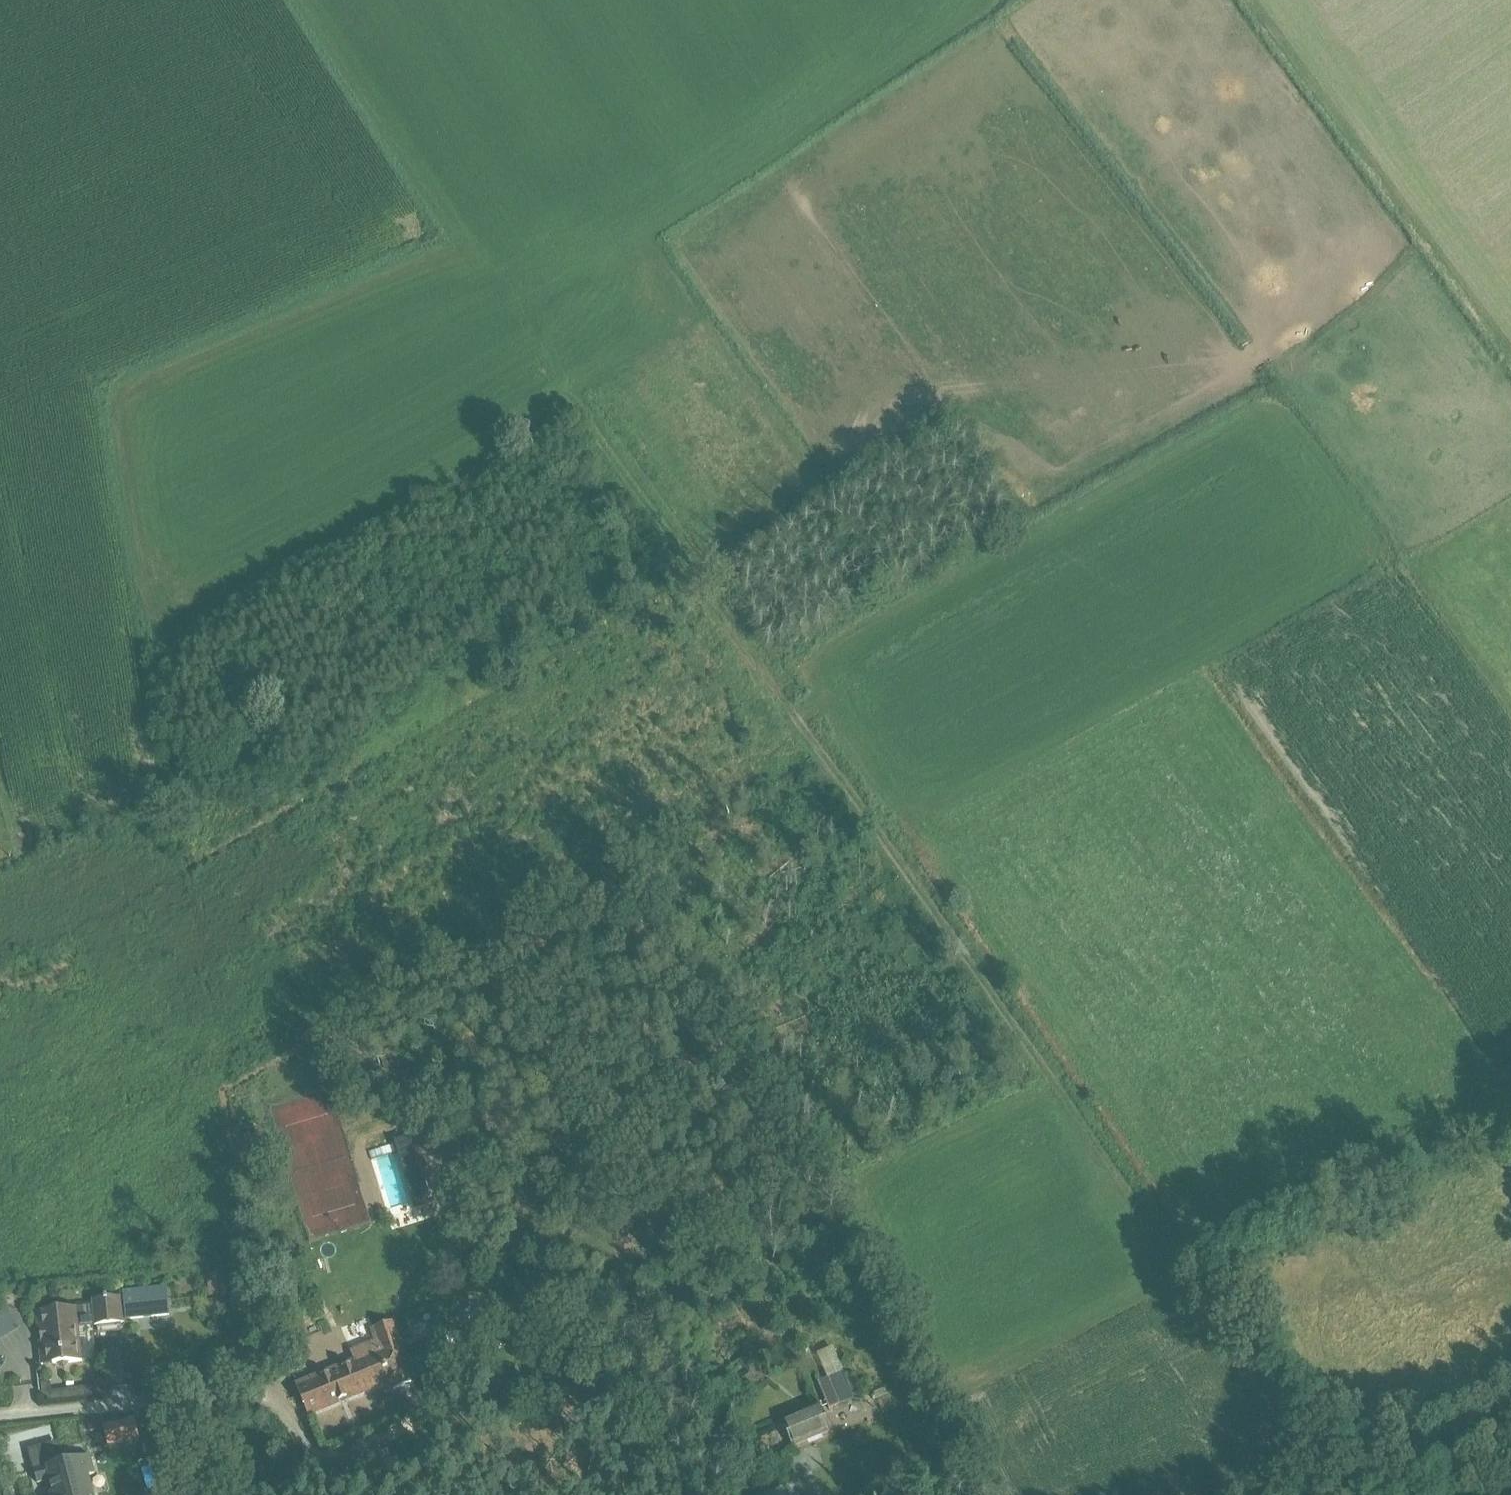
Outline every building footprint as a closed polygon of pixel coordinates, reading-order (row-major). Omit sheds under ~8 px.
[(419,1210),(397,1142),(369,1151),(391,1219),(419,1210)] [(222,1275),(208,1277),(211,1300),(226,1298),(222,1275)] [(197,1293),(196,1280),(182,1281),(183,1294),(197,1293)] [(123,1299),(92,1302),(93,1308),(39,1314),(41,1331),(44,1330),(45,1345),(40,1345),(42,1368),(58,1366),(65,1372),(71,1365),(84,1364),(80,1330),(125,1326),(125,1324),(169,1321),(168,1292),(123,1296),(123,1299)] [(8,1311),(0,1316),(0,1345),(21,1332),(8,1311)] [(370,1332),(377,1348),(347,1361),(351,1368),(344,1371),(341,1366),(327,1372),(329,1376),(322,1380),(320,1376),(296,1386),(310,1420),(389,1387),(389,1389),(392,1388),(393,1391),(429,1378),(424,1361),(410,1366),(396,1323),(370,1332)] [(838,1350),(824,1357),(828,1366),(826,1367),(830,1376),(845,1368),(842,1362),(843,1361),(838,1350)] [(837,1401),(839,1406),(854,1400),(842,1372),(828,1378),(837,1401)] [(837,1401),(828,1378),(817,1382),(828,1411),(839,1406),(837,1401)] [(51,1385),(41,1386),(42,1397),(53,1404),(100,1398),(99,1388),(52,1393),(51,1385)] [(792,1449),(828,1434),(817,1407),(781,1422),(792,1449)] [(105,1423),(111,1445),(140,1437),(134,1415),(105,1423)] [(34,1472),(63,1465),(58,1445),(29,1452),(34,1472)] [(34,1472),(38,1486),(51,1483),(54,1494),(51,1494),(100,1494),(90,1458),(63,1465),(34,1472)]
